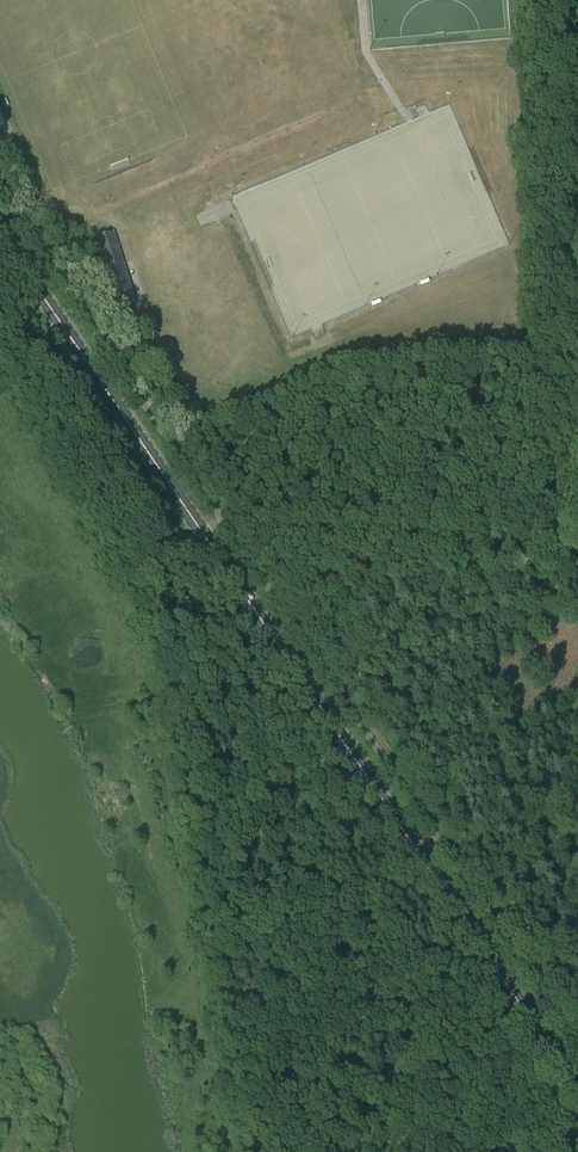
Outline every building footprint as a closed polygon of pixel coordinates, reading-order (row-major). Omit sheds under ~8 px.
[(118,310),(138,303),(138,302),(115,233),(96,239),(118,310)]
